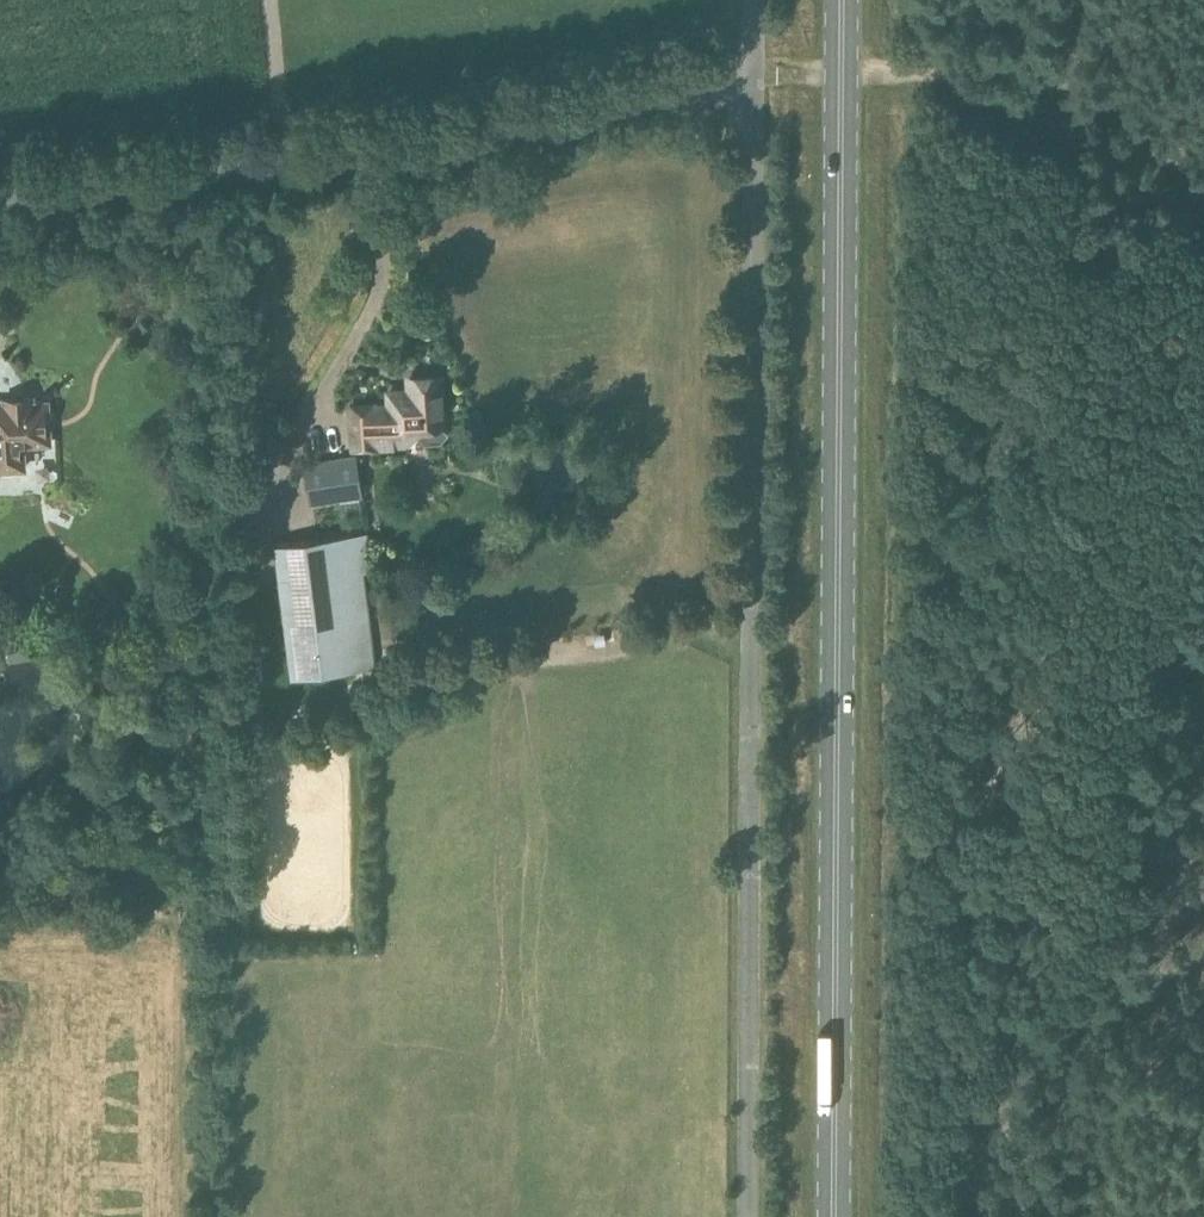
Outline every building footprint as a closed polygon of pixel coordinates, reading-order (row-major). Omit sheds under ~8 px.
[(443,439),(447,430),(441,427),(438,376),(409,378),(409,390),(388,392),(389,405),(374,406),(374,403),(349,405),(351,445),(397,442),(397,431),(417,430),(428,440),(443,439)] [(24,399),(10,400),(11,404),(0,405),(0,469),(23,468),(21,441),(34,440),(35,443),(48,442),(46,402),(24,403),(24,399)] [(290,423),(299,408),(287,403),(279,418),(290,423)] [(309,505),(364,496),(356,453),(302,462),(309,505)] [(0,495),(0,501),(34,510),(42,479),(7,469),(0,495)] [(281,594),(292,676),(375,665),(365,584),(366,584),(359,532),(273,542),(281,594)]
